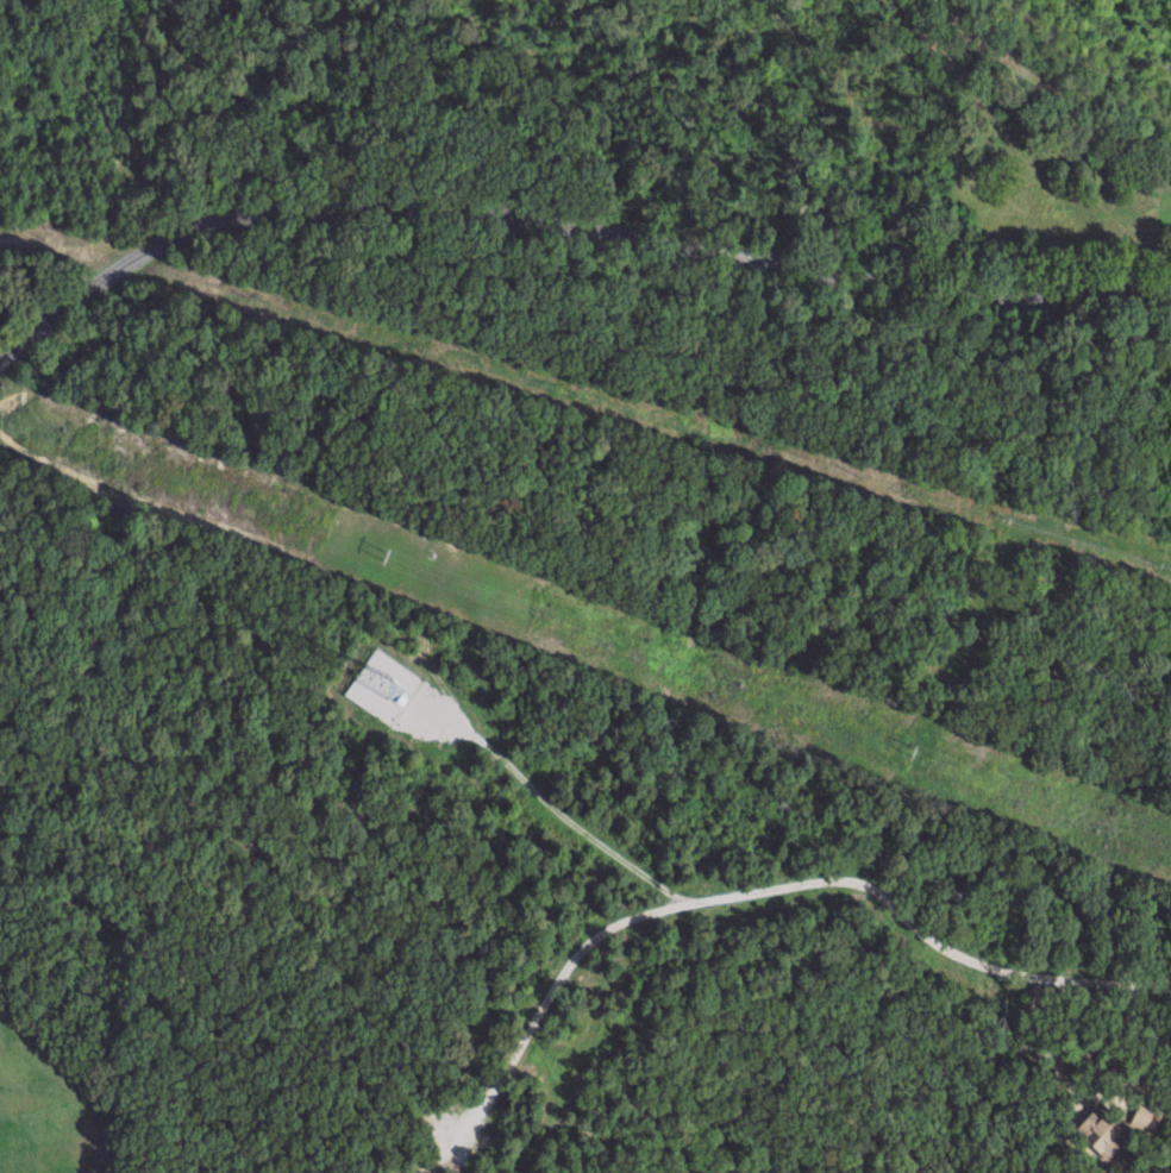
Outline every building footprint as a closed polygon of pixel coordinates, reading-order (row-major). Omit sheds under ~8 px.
[(1153,1132),(1161,1109),(1138,1102),(1130,1124),(1153,1132)] [(1076,1128),(1108,1157),(1128,1135),(1104,1114),(1105,1113),(1096,1105),(1076,1128)]
